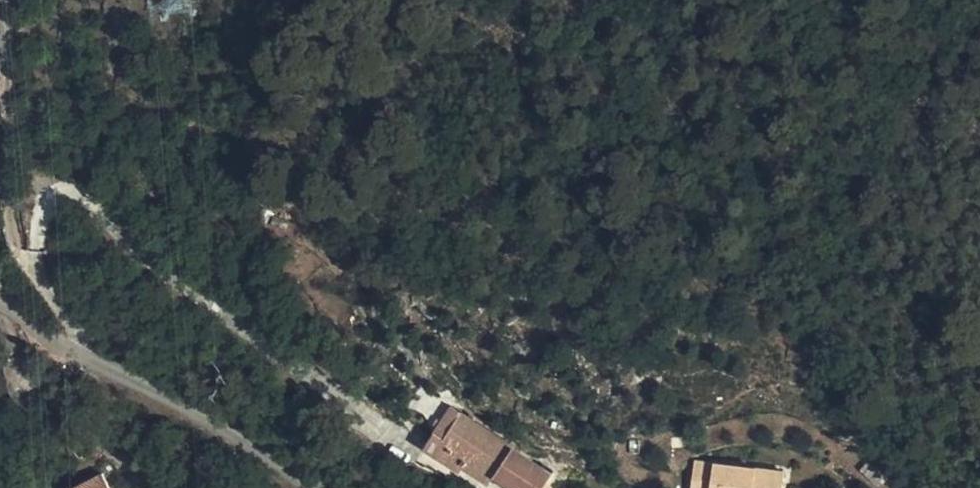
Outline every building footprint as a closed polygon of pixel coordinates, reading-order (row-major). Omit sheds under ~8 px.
[(434,445),(471,466),(474,462),(501,477),(507,468),(542,487),(550,487),(563,463),(470,411),(466,417),(453,411),(434,445)] [(721,452),(717,487),(807,487),(810,459),(721,452)] [(61,472),(68,487),(107,487),(90,457),(61,472)]
